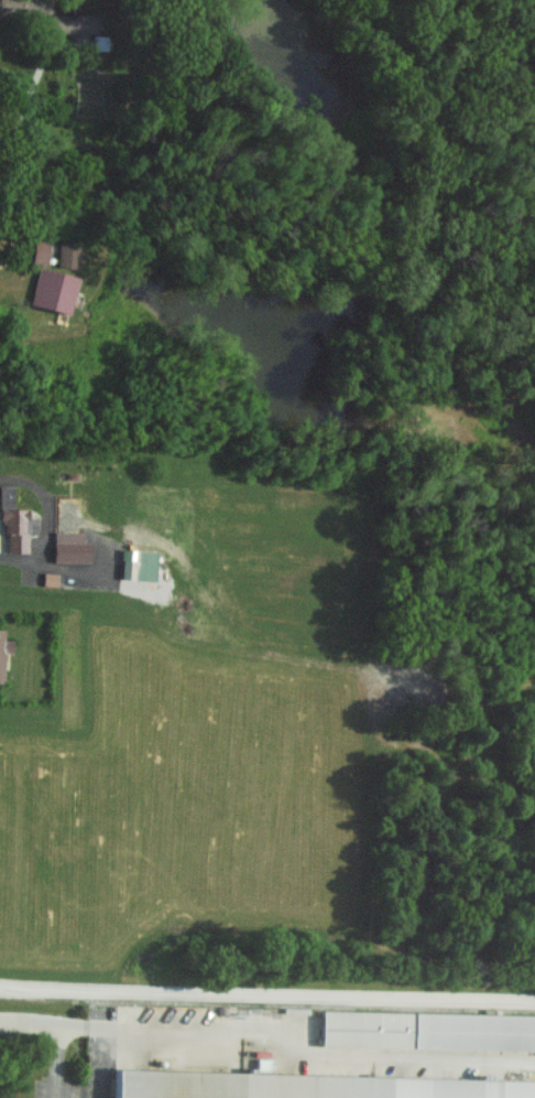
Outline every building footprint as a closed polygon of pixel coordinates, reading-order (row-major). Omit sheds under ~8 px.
[(96,14),(49,13),(49,33),(96,34),(96,14)] [(91,49),(104,49),(104,36),(91,36),(91,49)] [(76,267),(77,243),(58,242),(57,266),(76,267)] [(79,277),(38,266),(29,304),(69,314),(79,277)] [(14,507),(14,486),(0,485),(0,507),(14,507)] [(27,552),(27,533),(36,533),(36,518),(27,518),(27,509),(0,508),(0,523),(6,523),(5,552),(27,552)] [(53,561),(89,562),(90,542),(82,542),(83,532),(53,531),(53,561)] [(120,579),(156,579),(156,550),(121,550),(120,579)] [(42,583),(56,585),(58,574),(44,572),(42,583)] [(3,682),(3,652),(12,652),(13,639),(3,639),(3,629),(0,629),(0,682),(3,682)] [(322,1009),(322,1045),(534,1049),(534,1013),(322,1009)] [(118,1068),(117,1097),(534,1097),(534,1078),(118,1068)]
